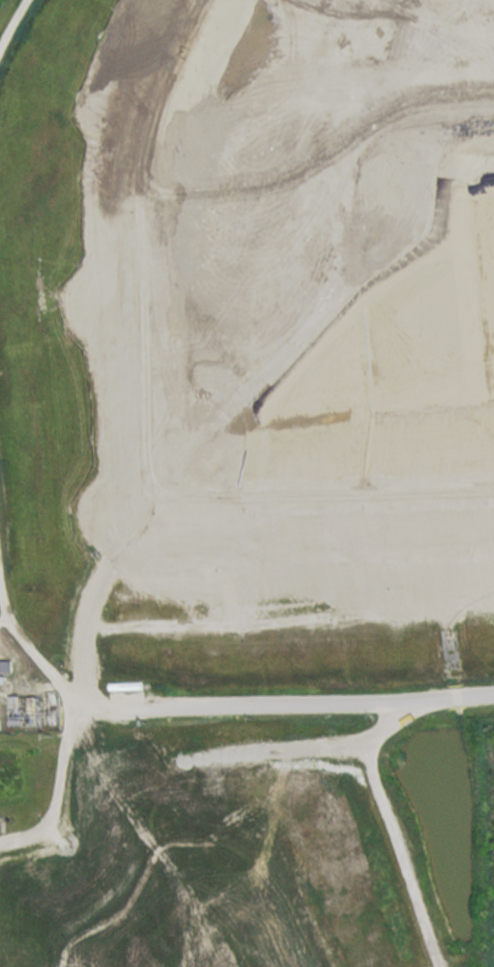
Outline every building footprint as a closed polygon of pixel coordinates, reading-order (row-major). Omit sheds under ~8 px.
[(0,659),(0,671),(14,671),(14,660),(0,659)]
